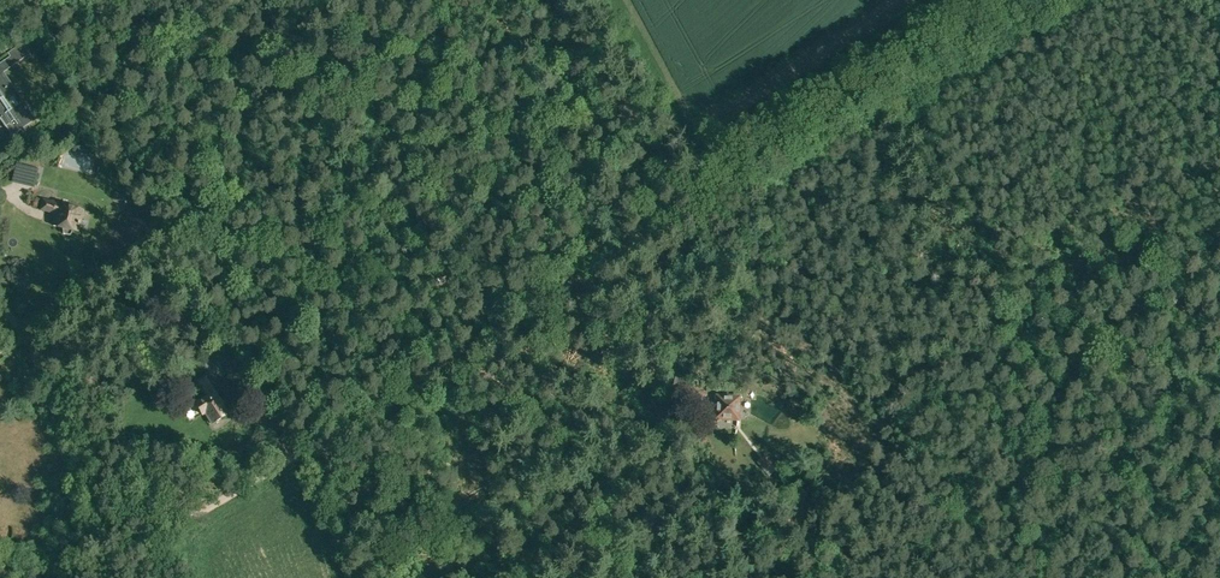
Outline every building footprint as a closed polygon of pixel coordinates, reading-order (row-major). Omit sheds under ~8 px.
[(11,37),(11,33),(9,30),(6,30),(3,32),(2,36),(4,39),(8,39),(11,37)] [(9,55),(11,58),(11,59),(16,66),(31,56),(23,45),(9,55)] [(13,138),(21,132),(23,135),(27,132),(25,129),(37,121),(30,111),(27,113),(21,104),(17,108),(12,101),(16,97),(0,73),(0,122),(1,121),(13,138)] [(31,172),(27,186),(34,188),(39,169),(31,167),(30,171),(31,172)] [(65,234),(71,235),(75,230),(79,232),(84,211),(45,200),(43,210),(55,213),(57,216),(55,226),(64,228),(65,234)] [(128,210),(127,213),(129,217),(133,218),(136,216),(137,212),(135,208),(131,208),(128,210)] [(813,349),(814,357),(824,356),(823,348),(813,349)] [(225,370),(232,382),(242,375),(235,363),(225,370)] [(208,415),(215,426),(231,416),(218,394),(213,386),(209,380),(204,384),(207,389),(212,398),(199,406),(205,417),(208,415)] [(716,418),(738,419),(739,397),(717,396),(716,418)] [(785,402),(791,412),(800,407),(795,397),(785,402)] [(731,447),(753,445),(752,438),(731,439),(731,447)] [(758,461),(764,470),(778,460),(771,451),(758,461)] [(857,482),(847,487),(853,499),(863,494),(857,482)] [(123,500),(119,504),(124,509),(128,505),(123,500)]
